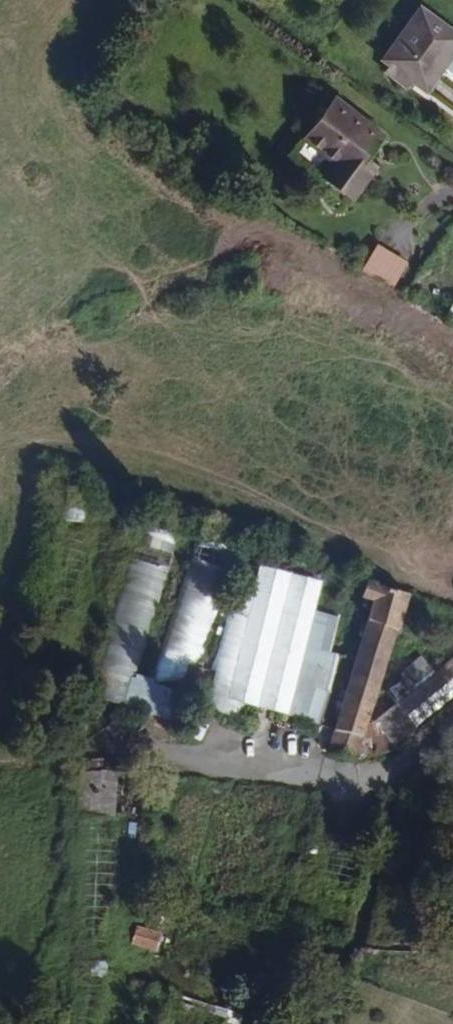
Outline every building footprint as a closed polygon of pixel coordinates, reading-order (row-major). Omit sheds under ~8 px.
[(422,8),(384,60),(390,65),(384,73),(408,91),(415,82),(428,91),(452,57),(452,31),(422,8)] [(375,162),(369,158),(386,137),(339,100),(310,138),(312,140),(337,159),(325,174),(323,177),(354,200),(368,182),(362,178),(375,162)] [(337,159),(312,140),(300,155),(325,174),(337,159)] [(408,263),(378,243),(362,267),(394,288),(408,263)] [(128,707),(182,530),(142,518),(90,696),(128,707)] [(181,726),(239,548),(199,534),(141,711),(181,726)] [(239,703),(274,569),(261,566),(254,593),(233,587),(200,709),(234,718),(239,703)] [(289,713),(306,648),(324,581),(274,569),(239,703),(289,713)] [(359,756),(410,594),(368,580),(363,598),(373,603),(328,751),(359,756)] [(436,671),(423,654),(402,671),(407,676),(416,687),(436,671)] [(452,701),(452,657),(436,671),(416,687),(396,702),(419,729),(452,701)] [(396,702),(416,687),(407,676),(388,692),(396,702)] [(419,729),(396,702),(371,724),(380,733),(394,749),(419,729)] [(108,1012),(105,1011),(100,1010),(111,968),(114,908),(115,793),(102,793),(102,778),(78,777),(67,1015),(63,1023),(105,1023),(108,1012)] [(293,884),(295,870),(288,869),(285,882),(293,884)] [(161,934),(165,918),(152,914),(148,931),(161,934)] [(156,956),(162,937),(135,929),(130,949),(156,956)] [(205,1023),(238,1023),(239,1018),(210,1009),(205,1023)] [(422,1018),(411,1010),(400,1023),(418,1023),(422,1018)]
